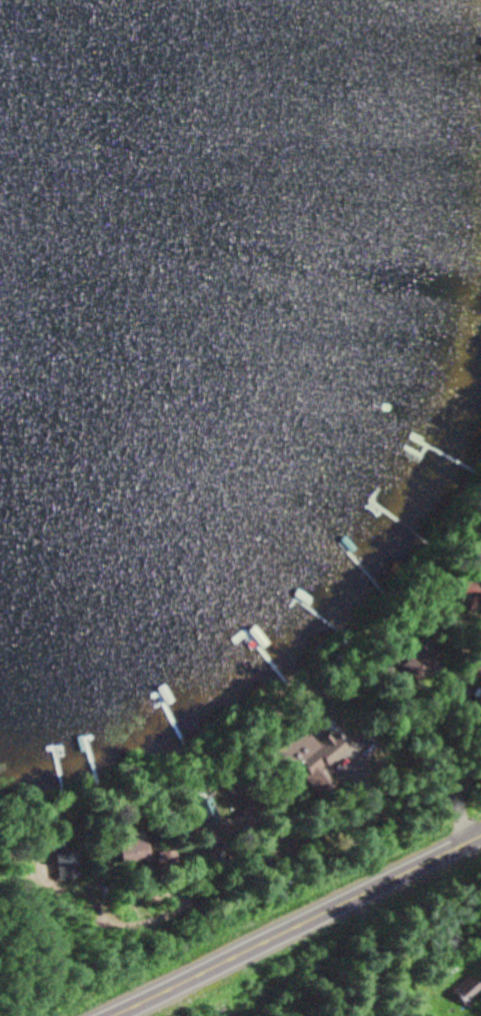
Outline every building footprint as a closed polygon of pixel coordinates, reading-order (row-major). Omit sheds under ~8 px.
[(402,661),(412,676),(438,660),(422,634),(401,647),(408,658),(402,661)] [(310,742),(299,728),(270,751),(286,772),(294,765),(319,795),(336,780),(323,764),(345,747),(328,727),(310,742)] [(218,816),(208,797),(198,803),(209,822),(218,816)] [(53,845),(60,880),(80,876),(73,841),(53,845)] [(469,994),(460,983),(452,990),(461,1001),(469,994)]
